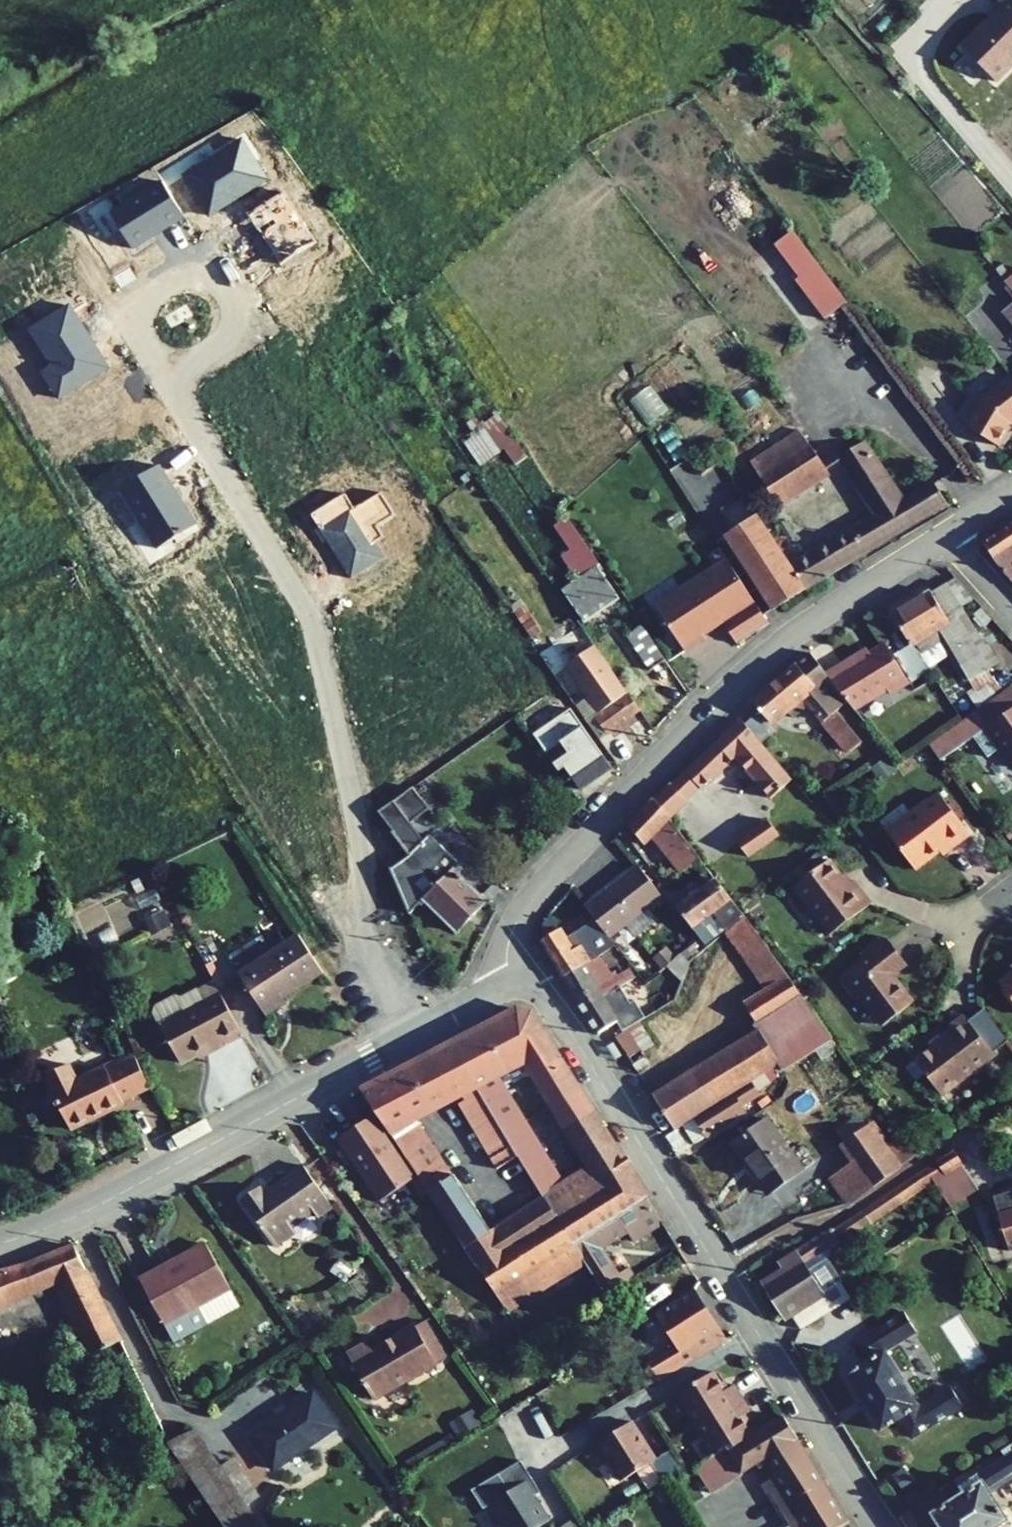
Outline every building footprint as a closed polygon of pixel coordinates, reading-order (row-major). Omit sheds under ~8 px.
[(1011,64),(1011,2),(1010,0),(1002,0),(994,8),(998,12),(960,48),(993,82),(1011,64)] [(884,85),(897,98),(903,92),(891,79),(884,85)] [(184,175),(210,216),(269,178),(243,137),(184,175)] [(111,216),(134,249),(183,216),(159,182),(111,216)] [(284,194),(249,216),(281,264),(315,242),(284,194)] [(824,320),(847,302),(792,230),(773,245),(798,277),(794,280),(824,320)] [(1005,281),(1011,276),(1001,264),(996,269),(1005,281)] [(1002,311),(1011,324),(1011,303),(1002,311)] [(108,369),(71,307),(32,330),(52,365),(44,370),(61,398),(108,369)] [(982,399),(965,426),(997,446),(1011,424),(1011,423),(1011,379),(1010,376),(982,399)] [(485,430),(490,438),(505,425),(497,413),(492,416),(487,408),(465,424),(472,434),(477,430),(480,434),(485,430)] [(505,425),(490,438),(500,452),(503,449),(515,465),(527,457),(505,425)] [(471,454),(490,438),(485,430),(480,434),(464,444),(471,454)] [(776,502),(825,471),(800,430),(750,462),(776,502)] [(490,438),(471,454),(480,466),(500,452),(490,438)] [(875,516),(789,565),(804,588),(947,503),(932,481),(903,500),(866,445),(841,461),(875,516)] [(199,528),(161,467),(123,490),(161,551),(199,528)] [(361,505),(352,511),(343,497),(311,517),(351,579),(383,558),(376,547),(384,542),(374,526),(394,513),(381,492),(361,505)] [(780,605),(804,588),(789,565),(756,515),(736,528),(732,531),(780,605)] [(562,588),(584,622),(617,599),(595,567),(599,564),(566,517),(552,525),(569,549),(561,555),(577,578),(562,588)] [(983,543),(995,561),(1011,580),(1011,523),(983,543)] [(780,605),(732,531),(724,536),(774,610),(780,605)] [(702,634),(722,621),(736,643),(768,623),(719,548),(712,553),(720,565),(656,606),(685,650),(704,637),(702,634)] [(955,578),(946,583),(984,625),(992,619),(955,578)] [(953,611),(960,607),(946,583),(931,593),(930,590),(891,614),(909,645),(914,642),(921,653),(944,639),(952,653),(969,681),(988,669),(953,611)] [(513,612),(531,638),(541,632),(523,604),(513,612)] [(995,665),(960,607),(953,611),(988,669),(995,665)] [(641,625),(626,636),(649,669),(664,659),(641,625)] [(911,682),(952,653),(944,639),(921,653),(914,642),(909,645),(893,654),(911,682)] [(847,702),(854,710),(887,690),(889,694),(908,682),(885,644),(859,660),(856,656),(826,674),(847,702)] [(593,646),(565,666),(598,713),(626,693),(593,646)] [(826,674),(809,653),(752,701),(770,723),(786,710),(793,718),(809,704),(849,752),(861,742),(836,712),(847,702),(826,674)] [(560,687),(549,671),(541,677),(552,692),(560,687)] [(1011,708),(1011,687),(1011,686),(975,711),(986,727),(1011,708)] [(639,711),(627,694),(594,717),(607,734),(618,726),(625,721),(639,711)] [(532,735),(559,771),(565,767),(580,789),(611,768),(569,708),(532,735)] [(986,727),(985,728),(1011,766),(1011,708),(986,727)] [(986,727),(975,711),(927,745),(939,761),(973,736),(985,728),(986,727)] [(791,778),(740,720),(686,771),(699,787),(701,789),(735,757),(769,798),(791,778)] [(618,726),(621,731),(629,726),(625,721),(618,726)] [(999,748),(985,728),(973,736),(988,756),(999,748)] [(914,757),(921,767),(933,758),(926,748),(914,757)] [(896,772),(887,757),(870,767),(879,782),(896,772)] [(671,785),(684,800),(699,787),(686,771),(671,785)] [(671,785),(670,783),(654,799),(667,816),(684,800),(671,785)] [(454,870),(458,865),(428,835),(422,840),(409,823),(428,808),(411,787),(377,812),(391,831),(410,855),(391,868),(389,869),(408,914),(423,899),(456,932),(486,902),(454,870)] [(954,845),(969,834),(959,820),(948,806),(939,793),(886,832),(914,869),(951,842),(954,845)] [(644,845),(653,836),(675,864),(681,872),(699,858),(654,799),(629,825),(644,845)] [(952,803),(948,806),(959,820),(963,817),(952,803)] [(777,836),(768,820),(737,842),(747,857),(777,836)] [(410,855),(391,831),(373,844),(391,868),(410,855)] [(805,863),(811,871),(823,862),(817,854),(805,863)] [(829,935),(870,904),(853,881),(848,885),(829,860),(793,887),(829,935)] [(681,872),(675,864),(666,871),(672,879),(681,872)] [(594,919),(608,937),(624,925),(634,937),(653,923),(654,917),(647,908),(662,896),(639,866),(586,907),(594,919)] [(798,881),(808,874),(802,866),(792,873),(798,881)] [(677,908),(704,944),(726,928),(728,930),(744,916),(716,880),(677,908)] [(608,937),(594,919),(589,924),(578,911),(569,920),(564,916),(547,927),(551,934),(538,941),(562,978),(613,945),(608,937)] [(796,988),(744,916),(728,930),(725,932),(766,989),(743,1004),(757,1026),(782,1011),(775,1001),(796,988)] [(287,933),(227,971),(254,1015),(269,1006),(266,1000),(312,971),(287,933)] [(867,957),(886,942),(881,937),(863,951),(867,957)] [(882,1026),(912,1003),(891,975),(905,964),(888,941),(886,942),(867,957),(839,978),(855,999),(859,996),(870,1010),(869,1017),(875,1024),(880,1023),(882,1026)] [(688,963),(699,954),(691,945),(681,954),(688,963)] [(418,958),(424,955),(421,948),(415,951),(418,958)] [(674,958),(666,948),(654,958),(662,967),(674,958)] [(688,963),(681,954),(667,965),(681,980),(688,963)] [(576,1001),(617,976),(614,971),(610,974),(597,956),(562,978),(576,1001)] [(634,979),(629,968),(617,976),(576,1001),(597,1034),(616,1022),(622,1032),(627,1029),(645,1018),(635,1001),(630,1004),(620,987),(634,979)] [(999,984),(1011,1000),(1011,974),(999,984)] [(229,1031),(200,979),(182,988),(186,997),(171,1004),(167,996),(160,994),(143,1003),(141,1009),(166,1056),(207,1035),(211,1042),(229,1031)] [(814,994),(807,984),(799,990),(806,1000),(814,994)] [(186,997),(182,988),(167,996),(171,1004),(186,997)] [(781,1071),(832,1039),(796,988),(775,1001),(782,1011),(757,1026),(750,1030),(753,1036),(653,1096),(673,1128),(681,1124),(763,1073),(777,1064),(781,1071)] [(1007,1040),(983,1008),(967,1021),(991,1052),(1007,1040)] [(517,1009),(451,1043),(505,1132),(524,1121),(498,1076),(528,1061),(553,1103),(578,1088),(531,1013),(517,1009)] [(994,1056),(963,1016),(949,1027),(953,1031),(915,1061),(925,1074),(941,1096),(994,1056)] [(627,1029),(615,1037),(637,1072),(650,1064),(627,1029)] [(497,1169),(519,1156),(505,1132),(451,1043),(404,1068),(431,1111),(462,1095),(465,1100),(459,1103),(497,1169)] [(56,1059),(32,1071),(58,1126),(110,1101),(108,1098),(137,1084),(122,1052),(93,1066),(91,1062),(64,1076),(56,1059)] [(925,1074),(915,1061),(907,1067),(917,1080),(925,1074)] [(767,1080),(781,1071),(777,1064),(763,1073),(767,1080)] [(386,1077),(416,1119),(431,1111),(404,1068),(386,1077)] [(681,1124),(693,1144),(745,1113),(741,1106),(758,1095),(757,1092),(767,1080),(763,1073),(681,1124)] [(465,1247),(490,1232),(453,1174),(451,1175),(415,1120),(416,1119),(386,1077),(361,1090),(376,1113),(418,1176),(465,1247)] [(567,1126),(593,1111),(578,1088),(553,1103),(567,1126)] [(574,1245),(647,1199),(593,1111),(567,1126),(592,1166),(562,1185),(524,1121),(505,1132),(519,1156),(544,1198),(574,1245)] [(418,1176),(376,1113),(337,1139),(379,1202),(418,1176)] [(836,1131),(844,1142),(865,1127),(857,1115),(836,1131)] [(747,1160),(770,1193),(803,1170),(767,1119),(731,1144),(744,1162),(747,1160)] [(849,1203),(899,1167),(884,1147),(880,1141),(884,1138),(873,1124),(869,1127),(868,1125),(865,1127),(844,1142),(840,1145),(853,1163),(831,1179),(849,1203)] [(901,1135),(915,1155),(926,1148),(911,1128),(901,1135)] [(884,1147),(899,1167),(915,1155),(901,1135),(884,1147)] [(960,1162),(953,1150),(936,1162),(943,1173),(960,1162)] [(960,1162),(943,1173),(936,1162),(926,1169),(934,1182),(949,1207),(978,1189),(960,1162)] [(264,1193),(259,1187),(242,1199),(275,1247),(295,1232),(291,1226),(313,1211),(317,1217),(332,1207),(303,1166),(264,1193)] [(861,1212),(869,1224),(934,1182),(926,1169),(914,1176),(861,1212)] [(1005,1193),(1010,1211),(998,1214),(1009,1251),(1011,1250),(1011,1190),(1005,1193)] [(1005,1193),(993,1196),(998,1214),(1010,1211),(1005,1193)] [(574,1245),(544,1198),(490,1232),(465,1247),(496,1294),(544,1264),(555,1282),(585,1263),(574,1245)] [(663,1223),(647,1199),(574,1245),(585,1263),(606,1294),(606,1296),(632,1278),(627,1268),(618,1274),(601,1250),(627,1233),(633,1241),(663,1223)] [(829,1258),(829,1249),(869,1224),(861,1212),(781,1262),(786,1271),(765,1284),(785,1317),(791,1313),(839,1283),(841,1281),(827,1259),(829,1258)] [(158,1270),(140,1280),(173,1342),(207,1323),(198,1305),(230,1288),(206,1244),(175,1261),(178,1268),(162,1277),(158,1270)] [(56,1282),(91,1355),(119,1341),(73,1246),(24,1265),(0,1272),(0,1308),(56,1282)] [(353,1267),(340,1257),(329,1272),(343,1282),(353,1267)] [(507,1311),(555,1282),(544,1264),(496,1294),(507,1311)] [(839,1283),(791,1313),(800,1329),(849,1298),(839,1283)] [(239,1306),(230,1288),(198,1305),(207,1323),(239,1306)] [(694,1290),(656,1315),(678,1350),(649,1366),(656,1378),(658,1380),(726,1341),(694,1290)] [(865,1363),(846,1375),(881,1431),(900,1419),(911,1438),(962,1407),(950,1387),(919,1407),(885,1351),(916,1332),(904,1312),(853,1344),(865,1363)] [(426,1321),(415,1327),(435,1362),(446,1357),(426,1321)] [(366,1344),(348,1354),(373,1399),(436,1364),(435,1362),(415,1327),(371,1351),(366,1344)] [(642,1386),(656,1378),(649,1366),(635,1375),(642,1386)] [(696,1426),(742,1398),(734,1384),(728,1388),(724,1390),(717,1379),(713,1372),(676,1394),(696,1426)] [(720,1376),(717,1379),(724,1390),(728,1388),(720,1376)] [(313,1394),(250,1436),(273,1469),(335,1427),(313,1394)] [(742,1398),(696,1426),(713,1454),(726,1446),(728,1450),(752,1435),(748,1428),(741,1417),(744,1415),(750,1411),(742,1398)] [(480,1423),(472,1410),(449,1425),(456,1437),(480,1423)] [(744,1415),(741,1417),(748,1428),(751,1426),(744,1415)] [(710,1493),(764,1459),(797,1438),(783,1416),(752,1435),(728,1450),(726,1446),(713,1454),(693,1465),(710,1493)] [(655,1459),(631,1421),(597,1442),(621,1481),(636,1471),(655,1459)] [(204,1452),(191,1432),(168,1443),(182,1464),(204,1452)] [(446,1443),(443,1438),(419,1453),(422,1458),(446,1443)] [(797,1438),(764,1459),(775,1476),(807,1455),(797,1438)] [(1000,1452),(1003,1457),(979,1473),(958,1486),(964,1495),(933,1514),(941,1526),(995,1526),(1006,1520),(987,1491),(1011,1475),(1011,1444),(1000,1452)] [(670,1449),(655,1459),(636,1471),(647,1490),(683,1469),(670,1449)] [(218,1472),(204,1452),(182,1464),(221,1521),(242,1507),(239,1503),(218,1472)] [(848,1521),(807,1455),(775,1476),(764,1483),(791,1525),(787,1526),(838,1526),(848,1521)] [(511,1493),(526,1484),(532,1480),(520,1461),(499,1473),(511,1493)] [(252,1494),(231,1463),(218,1472),(239,1503),(252,1494)] [(975,1467),(954,1480),(958,1486),(979,1473),(975,1467)] [(549,1520),(526,1484),(511,1493),(499,1473),(471,1490),(483,1509),(491,1504),(505,1526),(503,1526),(539,1526),(549,1520)] [(656,1495),(662,1504),(674,1496),(668,1487),(656,1495)] [(225,1526),(255,1526),(242,1507),(221,1521),(225,1526)] [(576,1518),(562,1526),(581,1526),(576,1518)]
